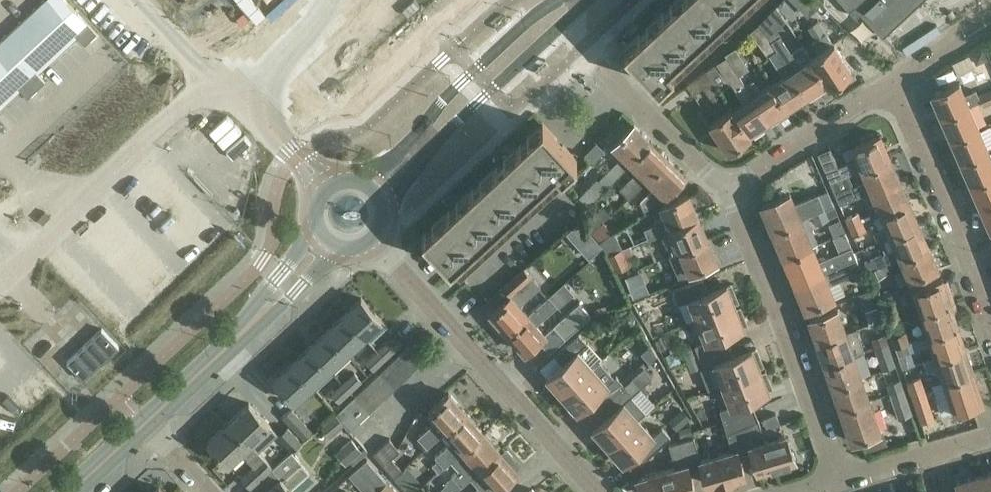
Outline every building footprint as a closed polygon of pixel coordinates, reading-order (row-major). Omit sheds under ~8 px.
[(0,43),(0,107),(20,88),(28,97),(46,81),(38,72),(77,36),(85,44),(97,33),(67,0),(46,0),(0,43)] [(498,3),(506,12),(519,0),(501,0),(498,3)] [(751,0),(676,0),(624,48),(658,86),(751,0)] [(850,10),(856,17),(861,12),(883,37),(922,0),(840,0),(850,10)] [(810,57),(827,83),(829,86),(852,71),(833,42),(818,20),(807,27),(815,39),(811,41),(818,52),(810,57)] [(808,95),(773,43),(760,25),(750,32),(768,56),(770,55),(785,79),(775,86),(789,107),(808,95)] [(483,31),(444,67),(450,74),(490,38),(483,31)] [(782,38),(773,43),(808,95),(827,83),(810,57),(804,49),(794,56),(782,38)] [(727,56),(740,76),(750,69),(736,47),(725,54),(727,56)] [(735,112),(751,137),(763,129),(761,126),(769,120),(755,99),(746,84),(740,76),(727,56),(717,63),(706,71),(711,78),(715,75),(714,75),(721,70),(729,83),(731,82),(737,90),(736,91),(745,105),(735,112)] [(711,78),(706,71),(687,85),(694,95),(704,88),(717,105),(726,99),(711,78)] [(775,86),(763,94),(754,79),(746,84),(755,99),(769,120),(789,107),(775,86)] [(942,118),(969,106),(959,83),(932,94),(942,118)] [(990,96),(990,88),(978,94),(981,101),(990,96)] [(976,90),(964,95),(969,106),(981,101),(978,94),(976,90)] [(981,101),(983,106),(990,103),(990,96),(981,101)] [(952,140),(979,128),(969,106),(942,118),(952,140)] [(751,137),(735,112),(732,109),(709,124),(728,153),(752,137),(751,137)] [(543,123),(422,235),(451,266),(454,263),(460,258),(523,199),(529,205),(577,160),(543,123)] [(632,162),(652,142),(634,124),(614,145),(623,154),(598,180),(597,178),(579,196),(588,205),(588,206),(589,207),(600,195),(632,162)] [(962,162),(989,151),(979,128),(952,140),(962,162)] [(863,169),(890,157),(880,135),(853,147),(858,157),(839,166),(834,154),(830,148),(818,153),(821,160),(831,183),(841,178),(863,169)] [(652,142),(632,162),(638,169),(619,188),(630,198),(648,179),(650,181),(651,180),(650,179),(670,159),(652,142)] [(990,176),(990,156),(989,151),(962,162),(971,185),(990,176)] [(890,157),(863,169),(867,179),(846,189),(841,178),(831,183),(830,183),(840,205),(862,195),(900,179),(890,157)] [(686,175),(670,159),(650,179),(651,180),(650,181),(655,185),(639,201),(644,210),(666,196),(686,175)] [(990,203),(990,176),(971,185),(981,207),(990,203)] [(871,218),(882,213),(909,201),(900,179),(862,195),(867,206),(866,206),(871,218)] [(660,233),(698,216),(689,194),(662,205),(666,215),(653,220),(655,223),(643,228),(647,238),(660,233)] [(774,232),(801,220),(790,194),(762,205),(774,232)] [(877,241),(891,235),(919,223),(909,201),(882,213),(887,226),(873,232),(877,241)] [(981,207),(990,230),(990,203),(981,207)] [(603,206),(585,220),(593,230),(603,221),(611,215),(603,206)] [(835,206),(811,216),(815,225),(839,214),(835,206)] [(849,228),(863,221),(858,212),(844,218),(849,228)] [(669,254),(707,239),(698,216),(660,233),(669,254)] [(784,256),(811,245),(801,220),(774,232),(784,256)] [(580,221),(566,233),(589,259),(603,246),(580,221)] [(599,241),(614,232),(614,231),(612,232),(603,221),(593,230),(592,231),(599,241)] [(863,221),(849,228),(853,236),(867,230),(863,221)] [(887,263),(901,257),(928,245),(919,223),(891,235),(896,247),(865,261),(870,270),(875,268),(876,268),(887,263)] [(608,256),(622,249),(618,240),(614,232),(599,241),(603,246),(608,255),(607,255),(608,256)] [(707,239),(669,254),(668,254),(678,278),(717,261),(707,239)] [(811,245),(784,256),(795,283),(856,258),(851,247),(818,261),(811,245)] [(928,245),(901,257),(905,267),(895,272),(900,284),(910,279),(911,280),(938,268),(928,245)] [(630,266),(629,264),(622,249),(608,256),(615,272),(630,266)] [(856,258),(795,283),(806,310),(834,298),(828,285),(855,273),(862,271),(856,258)] [(887,263),(876,268),(880,277),(891,273),(887,263)] [(507,332),(508,332),(528,315),(520,306),(541,286),(524,267),(503,286),(510,295),(491,313),(498,320),(495,323),(494,326),(501,334),(505,334),(507,332)] [(864,270),(862,271),(855,273),(859,284),(869,280),(864,270)] [(625,277),(633,298),(648,292),(641,271),(625,277)] [(698,320),(735,305),(734,302),(738,301),(731,285),(727,286),(727,284),(708,292),(703,278),(673,289),(678,303),(689,299),(698,320)] [(921,311),(950,301),(942,279),(903,292),(906,302),(917,299),(921,311)] [(870,289),(857,294),(863,311),(876,307),(873,299),(881,296),(876,283),(869,286),(870,289)] [(528,315),(508,332),(526,352),(545,335),(536,324),(558,305),(550,295),(528,315)] [(344,315),(364,337),(382,320),(361,298),(344,315)] [(950,301),(921,311),(929,333),(957,324),(950,301)] [(553,325),(565,338),(591,315),(579,302),(553,325)] [(735,305),(698,320),(706,340),(694,345),(699,356),(729,345),(725,334),(743,326),(743,325),(746,323),(740,307),(736,309),(735,305)] [(817,341),(826,338),(845,331),(837,309),(809,319),(817,341)] [(326,331),(347,353),(364,337),(344,315),(326,331)] [(932,344),(936,356),(965,347),(957,324),(929,333),(893,345),(894,347),(895,347),(902,368),(915,364),(911,351),(932,344)] [(845,331),(826,338),(817,341),(825,364),(853,354),(865,350),(857,327),(845,331)] [(102,330),(67,363),(84,380),(119,348),(102,330)] [(893,345),(929,333),(909,340),(906,330),(890,336),(893,345)] [(329,369),(347,353),(326,331),(309,347),(329,369)] [(563,394),(593,367),(578,351),(587,342),(578,333),(554,354),(562,364),(548,377),(549,378),(546,381),(557,394),(560,391),(563,394)] [(871,338),(878,358),(892,352),(885,333),(871,338)] [(396,335),(378,351),(386,360),(404,343),(396,335)] [(729,345),(699,356),(704,368),(715,363),(723,384),(760,369),(759,366),(763,365),(756,349),(753,350),(752,348),(733,356),(729,345)] [(291,364),(312,386),(329,369),(309,347),(291,364)] [(400,354),(414,370),(423,362),(408,347),(400,354)] [(940,367),(944,379),(972,369),(965,347),(936,356),(924,361),(928,371),(940,367)] [(386,360),(378,351),(366,362),(374,371),(386,360)] [(414,370),(400,354),(391,363),(405,379),(414,370)] [(853,354),(825,364),(833,387),(861,377),(853,354)] [(405,379),(391,363),(381,372),(396,388),(405,379)] [(312,386),(291,364),(274,380),(294,402),(312,386)] [(593,367),(563,394),(565,396),(562,399),(573,412),(576,409),(578,411),(592,397),(600,406),(624,385),(616,375),(607,383),(593,367)] [(760,369),(723,384),(731,404),(719,409),(723,421),(754,409),(750,398),(769,390),(768,389),(772,387),(765,371),(762,373),(760,369)] [(983,402),(972,369),(944,379),(955,412),(983,402)] [(354,372),(342,383),(350,392),(362,381),(354,372)] [(396,388),(381,372),(372,380),(387,396),(396,388)] [(861,377),(833,387),(841,409),(869,399),(861,377)] [(910,390),(924,385),(921,377),(907,381),(910,390)] [(624,385),(600,406),(608,415),(593,429),(595,430),(592,432),(603,445),(606,443),(608,445),(638,418),(646,411),(632,395),(640,387),(632,378),(624,385)] [(890,393),(905,388),(902,379),(887,384),(890,393)] [(387,396),(372,380),(363,388),(378,404),(387,396)] [(339,403),(350,392),(342,383),(331,393),(339,403)] [(924,385),(910,390),(921,424),(936,419),(924,385)] [(378,404),(363,388),(355,397),(369,412),(378,404)] [(905,388),(890,393),(899,419),(914,414),(905,388)] [(427,448),(447,431),(467,413),(449,393),(429,411),(437,420),(417,437),(427,448)] [(346,405),(361,421),(369,412),(355,397),(346,405)] [(869,399),(841,409),(852,442),(880,432),(869,399)] [(250,444),(251,443),(261,434),(268,441),(277,433),(249,403),(230,421),(250,444)] [(350,431),(361,421),(346,405),(336,414),(344,425),(350,431)] [(304,441),(314,432),(291,408),(282,417),(304,441)] [(677,430),(691,418),(682,408),(668,419),(677,430)] [(754,409),(723,421),(726,432),(745,425),(752,450),(757,470),(775,464),(776,468),(795,463),(794,459),(795,458),(786,435),(765,441),(759,420),(754,409)] [(451,462),(484,433),(467,413),(447,431),(454,439),(435,456),(438,460),(423,473),(430,481),(451,462)] [(330,437),(344,425),(336,414),(321,426),(330,437)] [(638,418),(608,445),(611,448),(608,451),(619,463),(622,461),(623,462),(638,449),(646,458),(670,437),(662,427),(653,435),(638,418)] [(252,489),(274,469),(275,468),(274,467),(251,443),(250,444),(230,421),(208,442),(229,464),(241,452),(253,466),(241,477),(252,489)] [(700,459),(702,465),(708,484),(717,482),(718,485),(737,480),(735,476),(744,473),(739,454),(752,450),(745,425),(726,432),(732,450),(700,459)] [(302,441),(288,426),(277,436),(291,451),(302,441)] [(501,452),(484,433),(451,462),(459,470),(445,482),(446,483),(441,488),(443,490),(443,491),(456,491),(471,479),(501,452)] [(650,491),(681,491),(695,488),(689,469),(702,465),(700,459),(694,436),(668,444),(675,467),(637,478),(650,491)] [(341,448),(351,460),(362,451),(352,439),(341,448)] [(390,439),(374,453),(395,477),(403,470),(392,458),(401,450),(390,439)] [(291,489),(305,476),(310,472),(291,451),(274,467),(275,468),(274,469),(280,477),(264,491),(293,491),(291,489)] [(471,479),(478,487),(472,491),(495,491),(518,472),(501,452),(471,479)] [(388,482),(388,481),(387,482),(367,459),(349,475),(364,491),(376,491),(388,482)] [(804,464),(764,476),(767,487),(808,474),(804,464)] [(984,491),(990,491),(990,472),(980,475),(984,491)] [(980,475),(956,482),(959,491),(984,491),(980,475)] [(388,482),(376,491),(397,491),(388,482)]
